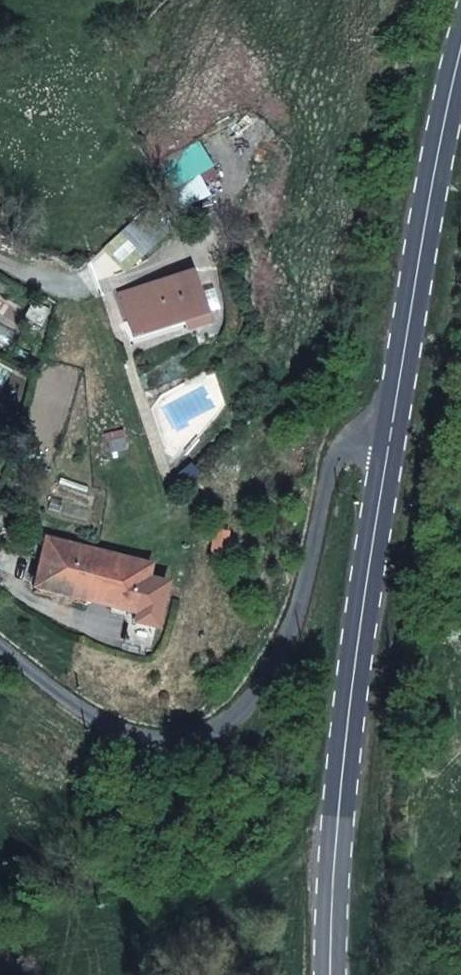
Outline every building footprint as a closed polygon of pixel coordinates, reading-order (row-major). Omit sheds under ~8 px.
[(143,256),(168,232),(146,209),(121,233),(143,256)] [(173,278),(120,294),(132,332),(184,316),(188,328),(210,322),(194,271),(173,278)] [(48,309),(33,301),(25,317),(40,325),(48,309)] [(124,439),(108,442),(110,451),(126,448),(124,439)] [(24,470),(47,478),(49,469),(27,462),(24,470)] [(34,586),(86,599),(98,552),(46,539),(34,586)] [(86,599),(137,612),(149,565),(98,552),(86,599)] [(46,916),(42,909),(33,913),(38,921),(46,916)]
